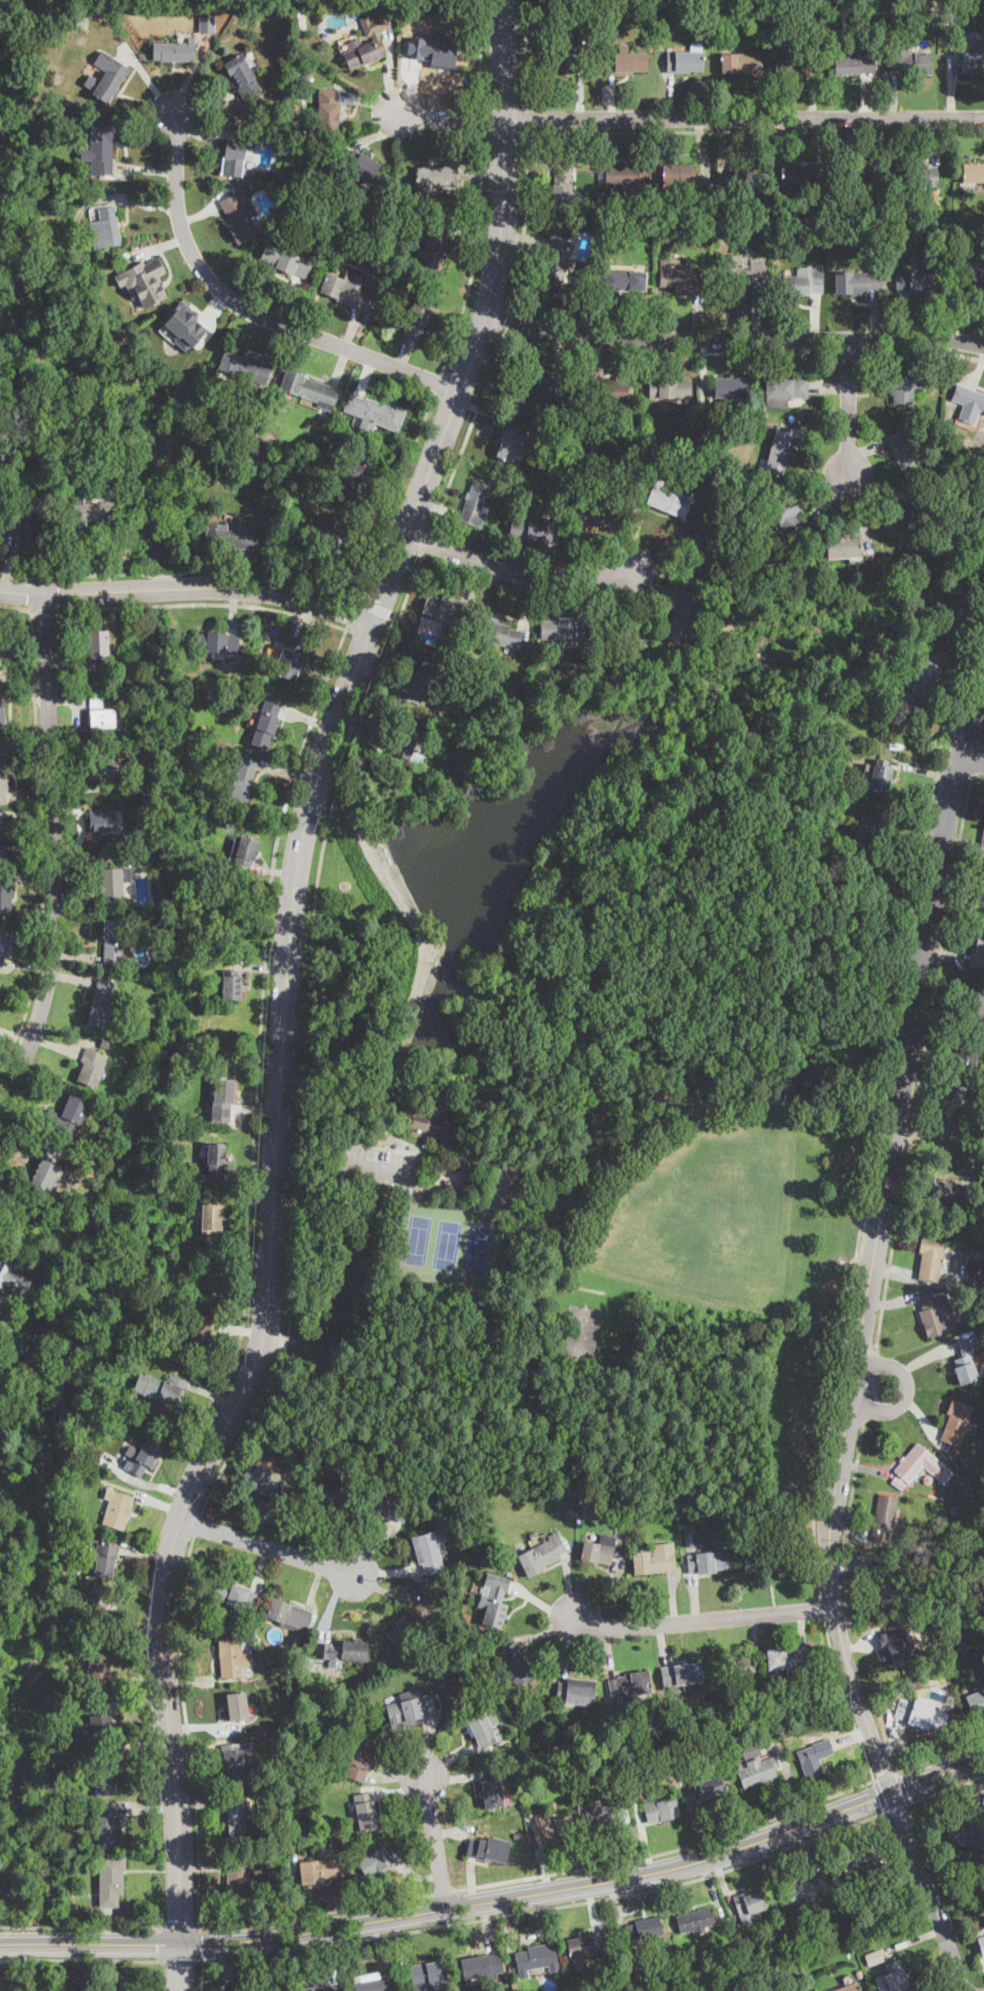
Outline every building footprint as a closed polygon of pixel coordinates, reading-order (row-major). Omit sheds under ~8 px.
[(90,9),(90,18),(80,17),(81,8),(90,9)] [(944,18),(940,18),(940,10),(950,10),(950,18),(944,18)] [(359,38),(362,45),(374,40),(372,35),(367,37),(360,19),(367,16),(368,19),(385,12),(390,25),(377,30),(387,55),(348,70),(341,52),(349,50),(346,43),(359,38)] [(759,21),(749,22),(748,13),(759,12),(759,21)] [(781,23),(772,23),(772,14),(781,14),(781,23)] [(588,24),(584,24),(584,16),(592,16),(593,24),(588,24)] [(215,18),(215,33),(200,33),(200,17),(215,18)] [(572,73),(553,73),(553,29),(580,29),(580,54),(572,54),(572,73)] [(194,38),(194,43),(197,43),(196,61),(153,60),(153,42),(188,43),(188,38),(194,38)] [(457,41),(454,68),(432,65),(433,58),(425,56),(425,60),(406,57),(407,51),(411,51),(412,44),(447,48),(448,40),(457,41)] [(910,40),(910,52),(930,52),(930,76),(914,76),(914,72),(889,72),(889,49),(894,49),(894,40),(910,40)] [(875,47),(874,73),(833,72),(833,57),(844,57),(844,42),(860,42),(860,47),(875,47)] [(983,57),(983,74),(962,74),(962,62),(953,62),(953,57),(953,53),(973,53),(973,43),(983,43),(983,57)] [(647,53),(647,71),(633,71),(633,76),(606,75),(607,56),(615,57),(615,53),(619,53),(619,45),(629,45),(628,53),(647,53)] [(703,52),(703,71),(689,71),(689,74),(666,73),(667,52),(703,52)] [(739,72),(720,73),(720,61),(722,61),(722,55),(760,53),(760,72),(739,72)] [(263,90),(245,101),(223,65),(242,54),(263,90)] [(794,77),(775,77),(775,57),(800,57),(800,56),(818,56),(818,73),(810,73),(810,76),(799,76),(799,77),(794,77)] [(115,95),(110,105),(92,94),(113,58),(131,69),(115,95)] [(340,104),(339,124),(338,124),(338,133),(310,132),(311,117),(318,117),(319,89),(340,90),(340,104)] [(114,175),(91,175),(91,122),(116,122),(116,141),(114,141),(114,175)] [(253,130),(250,144),(247,144),(241,177),(222,174),(230,126),(253,130)] [(360,154),(361,153),(383,166),(372,185),(344,167),(353,149),(360,154)] [(962,164),(983,164),(983,183),(962,183),(962,164)] [(624,185),(606,185),(606,167),(629,167),(629,165),(649,165),(649,185),(624,185)] [(695,176),(695,185),(662,184),(663,165),(696,166),(695,176)] [(419,186),(417,186),(417,168),(443,168),(443,166),(457,166),(457,186),(419,186)] [(767,168),(767,188),(734,187),(735,168),(767,168)] [(816,168),(816,169),(825,169),(825,188),(799,188),(799,186),(781,186),(781,168),(816,168)] [(905,186),(902,186),(902,168),(937,168),(937,186),(905,186)] [(572,211),(554,211),(553,169),(571,169),(572,211)] [(861,198),(848,198),(848,173),(873,173),(873,172),(881,172),(881,189),(861,189),(861,198)] [(258,233),(237,243),(228,226),(230,225),(219,201),(238,192),(258,233)] [(121,244),(95,248),(91,222),(99,220),(98,209),(115,206),(121,244)] [(444,254),(441,271),(422,267),(430,225),(448,228),(444,254)] [(561,285),(561,288),(544,284),(548,269),(545,268),(552,238),(572,243),(561,285)] [(268,242),(299,256),(301,251),(315,258),(306,279),(294,273),(293,276),(272,267),(270,266),(271,264),(260,259),(268,242)] [(905,260),(896,260),(895,249),(904,248),(905,260)] [(745,266),(751,266),(750,259),(765,260),(764,282),(745,282),(746,301),(733,301),(733,303),(726,303),(727,277),(722,277),(722,255),(745,256),(745,266)] [(160,256),(169,271),(160,276),(169,293),(145,306),(137,292),(130,296),(118,273),(145,258),(148,263),(160,256)] [(794,294),(783,294),(783,277),(808,277),(807,266),(823,266),(823,294),(794,294)] [(694,269),(694,273),(701,273),(701,293),(677,293),(677,287),(660,287),(661,271),(673,271),(673,268),(694,269)] [(645,273),(645,290),(604,289),(605,270),(627,271),(627,273),(645,273)] [(326,271),(343,278),(346,272),(354,276),(355,273),(366,277),(360,290),(377,297),(375,302),(371,300),(365,313),(338,302),(340,298),(318,289),(326,271)] [(881,275),(881,290),(868,290),(868,292),(853,291),(853,294),(834,294),(835,273),(869,273),(869,275),(881,275)] [(963,274),(983,275),(983,294),(978,294),(978,288),(972,288),(972,289),(962,289),(963,274)] [(936,282),(936,292),(895,292),(895,276),(936,277),(936,282)] [(583,289),(580,300),(571,298),(574,287),(583,289)] [(429,308),(421,338),(403,333),(415,288),(433,293),(429,308)] [(183,298),(201,315),(196,320),(206,329),(187,350),(177,341),(180,337),(162,320),(183,298)] [(226,350),(243,357),(244,354),(274,367),(265,386),(253,381),(251,384),(218,369),(226,350)] [(339,390),(331,411),(317,406),(318,404),(279,389),(286,370),(339,390)] [(924,371),(923,389),(913,388),(912,404),(892,403),(893,388),(888,388),(889,370),(924,371)] [(747,376),(748,385),(751,384),(751,393),(748,393),(748,397),(715,397),(714,378),(747,376)] [(677,377),(677,381),(692,381),(691,399),(649,398),(650,381),(660,381),(660,377),(677,377)] [(808,394),(808,397),(766,397),(766,378),(808,379),(808,394)] [(629,381),(629,400),(618,400),(618,408),(604,408),(604,401),(590,401),(590,379),(629,381)] [(957,384),(983,394),(983,412),(980,411),(974,425),(958,419),(963,405),(951,400),(957,384)] [(353,396),(362,399),(363,397),(386,405),(388,401),(407,409),(398,432),(375,423),(371,433),(358,428),(362,418),(343,411),(349,395),(353,396)] [(531,424),(523,447),(518,446),(513,462),(497,457),(508,424),(510,425),(514,412),(530,418),(528,423),(531,424)] [(916,469),(902,474),(887,436),(904,429),(919,468),(916,469)] [(788,457),(782,476),(761,470),(771,433),(792,439),(788,457)] [(980,455),(976,461),(967,454),(972,448),(980,455)] [(369,467),(362,484),(351,511),(330,502),(342,473),(345,475),(351,460),(369,467)] [(740,477),(733,486),(728,483),(735,474),(740,477)] [(481,524),(480,528),(460,520),(474,480),(490,485),(480,513),(484,515),(481,524)] [(692,499),(684,518),(646,503),(654,483),(692,499)] [(84,496),(84,503),(113,503),(114,512),(100,512),(100,520),(86,520),(86,525),(68,526),(67,496),(84,496)] [(801,520),(802,521),(804,520),(811,528),(801,538),(794,531),(790,535),(770,514),(788,497),(800,510),(796,514),(801,520)] [(608,522),(608,525),(589,526),(589,523),(572,524),(570,507),(604,505),(603,500),(619,499),(620,521),(608,522)] [(565,504),(559,509),(556,505),(561,501),(565,504)] [(52,520),(50,539),(7,534),(9,512),(30,514),(29,518),(52,520)] [(245,518),(244,528),(257,529),(255,549),(226,547),(226,545),(205,543),(207,522),(226,524),(226,522),(231,522),(231,517),(245,518)] [(549,520),(560,521),(557,544),(510,537),(512,519),(529,521),(530,517),(549,520)] [(706,539),(709,549),(711,549),(715,563),(718,562),(721,570),(699,577),(686,535),(699,531),(697,527),(709,523),(713,535),(706,537),(706,539)] [(329,555),(343,552),(337,532),(324,535),(329,555)] [(850,558),(828,559),(827,539),(859,537),(860,557),(850,558)] [(696,625),(691,634),(686,631),(680,644),(663,635),(681,602),(679,601),(685,590),(701,599),(696,608),(699,609),(693,621),(697,623),(696,625)] [(443,596),(460,602),(469,605),(464,622),(456,620),(450,637),(439,634),(444,619),(422,612),(428,596),(441,601),(443,596)] [(521,644),(520,649),(477,640),(482,616),(499,620),(498,625),(509,627),(509,629),(524,632),(521,644)] [(575,616),(575,621),(584,621),(584,638),(575,638),(575,646),(560,646),(560,639),(541,639),(541,621),(559,621),(559,616),(575,616)] [(108,630),(108,664),(97,664),(97,660),(89,660),(89,648),(89,630),(108,630)] [(240,635),(239,654),(194,651),(195,633),(240,635)] [(300,669),(295,682),(273,674),(274,671),(287,635),(305,641),(300,654),(305,656),(300,669)] [(461,646),(458,655),(451,653),(454,643),(461,646)] [(450,674),(446,686),(439,684),(438,687),(433,686),(427,702),(411,696),(426,656),(442,662),(439,670),(450,674)] [(941,669),(932,686),(920,707),(900,695),(904,688),(900,686),(908,671),(916,676),(925,659),(942,668),(941,669)] [(102,695),(102,711),(116,710),(116,707),(121,707),(122,729),(88,730),(87,708),(89,708),(89,695),(102,695)] [(280,719),(274,735),(272,734),(267,750),(251,744),(267,698),(282,703),(278,717),(280,719)] [(426,737),(424,743),(418,741),(412,759),(392,753),(397,740),(396,740),(406,711),(432,720),(426,737)] [(253,781),(248,802),(230,797),(237,770),(240,756),(258,761),(253,781)] [(8,804),(0,804),(0,758),(6,758),(6,770),(7,776),(8,804)] [(889,783),(887,793),(869,789),(876,758),(888,761),(886,766),(893,768),(889,783)] [(97,781),(91,781),(91,760),(121,759),(120,780),(97,781)] [(446,775),(438,779),(436,773),(444,770),(446,775)] [(91,833),(89,833),(89,812),(122,811),(122,833),(91,833)] [(874,860),(855,858),(862,815),(881,817),(874,860)] [(9,860),(0,860),(0,818),(8,818),(8,819),(8,828),(11,828),(12,846),(9,846),(9,860)] [(259,840),(256,849),(251,867),(244,865),(243,867),(238,866),(239,863),(234,862),(237,852),(232,850),(234,842),(240,843),(241,836),(259,840)] [(157,860),(148,861),(147,854),(156,853),(157,860)] [(124,882),(124,900),(124,904),(103,905),(103,892),(101,892),(101,887),(103,887),(103,869),(131,868),(131,882),(124,882)] [(11,914),(0,914),(0,874),(9,874),(9,886),(9,888),(12,888),(11,914)] [(124,921),(123,964),(104,963),(105,919),(124,920),(124,921)] [(975,927),(983,928),(983,970),(969,967),(975,927)] [(4,968),(0,967),(0,931),(12,934),(6,960),(4,968)] [(238,976),(242,976),(240,999),(223,998),(224,976),(226,976),(226,971),(238,972),(238,976)] [(120,1004),(119,1008),(112,1007),(107,1028),(87,1024),(98,978),(117,982),(115,992),(122,993),(120,1004)] [(969,984),(983,987),(983,1015),(983,1022),(963,1019),(969,984)] [(980,1086),(980,1090),(953,1085),(955,1071),(950,1070),(955,1043),(978,1047),(973,1073),(983,1075),(980,1086)] [(104,1068),(96,1088),(77,1080),(84,1062),(82,1061),(87,1049),(87,1048),(108,1056),(104,1068)] [(235,1093),(234,1104),(231,1104),(230,1122),(212,1121),(212,1108),(213,1102),(214,1102),(215,1079),(235,1080),(235,1093)] [(89,1102),(71,1141),(63,1137),(65,1131),(43,1121),(49,1108),(60,1114),(70,1093),(89,1102)] [(460,1099),(459,1106),(448,1103),(450,1097),(460,1099)] [(436,1117),(441,1118),(443,1112),(460,1116),(454,1145),(436,1141),(437,1134),(432,1132),(432,1134),(406,1128),(409,1110),(436,1116),(436,1117)] [(225,1153),(225,1157),(228,1157),(227,1166),(223,1166),(223,1178),(208,1177),(209,1164),(207,1164),(208,1143),(226,1143),(225,1153)] [(59,1184),(54,1193),(31,1182),(42,1158),(60,1167),(54,1181),(59,1184)] [(970,1186),(967,1204),(937,1200),(936,1203),(924,1201),(928,1174),(940,1176),(940,1181),(970,1185),(970,1186)] [(222,1228),(222,1230),(213,1230),(212,1235),(203,1235),(203,1205),(222,1205),(222,1228)] [(944,1263),(943,1268),(940,1267),(938,1282),(919,1279),(923,1252),(920,1252),(922,1237),(944,1240),(942,1255),(945,1255),(944,1263)] [(959,1252),(959,1253),(951,1251),(952,1244),(960,1245),(959,1252)] [(973,1244),(983,1246),(983,1259),(971,1258),(973,1244)] [(3,1289),(0,1287),(0,1254),(27,1267),(22,1277),(28,1280),(31,1281),(24,1294),(12,1288),(14,1284),(7,1281),(3,1289)] [(966,1264),(983,1263),(983,1282),(972,1282),(967,1282),(966,1264)] [(225,1265),(225,1273),(229,1273),(229,1281),(226,1281),(226,1289),(209,1290),(208,1265),(225,1265)] [(944,1296),(949,1312),(942,1315),(944,1323),(953,1320),(955,1328),(947,1331),(947,1332),(928,1338),(919,1311),(923,1310),(920,1302),(936,1297),(937,1299),(944,1296)] [(213,1324),(211,1329),(210,1329),(208,1335),(211,1335),(206,1361),(179,1356),(183,1338),(190,1340),(192,1333),(190,1333),(195,1313),(212,1316),(210,1324),(213,1324)] [(151,1319),(145,1331),(139,1328),(145,1316),(151,1319)] [(981,1379),(960,1385),(954,1368),(957,1367),(955,1359),(961,1357),(960,1353),(956,1342),(978,1334),(981,1345),(971,1349),(981,1379)] [(23,1348),(16,1351),(10,1340),(17,1336),(23,1348)] [(57,1343),(53,1347),(46,1341),(51,1336),(57,1343)] [(189,1382),(188,1383),(180,1406),(175,1404),(170,1420),(152,1413),(156,1399),(133,1390),(140,1371),(168,1382),(171,1375),(189,1382)] [(972,1421),(967,1434),(964,1432),(958,1447),(940,1440),(950,1414),(945,1413),(951,1398),(974,1407),(969,1420),(972,1421)] [(163,1446),(158,1455),(151,1468),(148,1466),(141,1477),(124,1467),(128,1460),(132,1463),(135,1459),(125,1454),(130,1445),(140,1450),(147,1437),(163,1446)] [(917,1443),(952,1473),(942,1484),(923,1467),(909,1484),(905,1481),(899,1487),(891,1480),(890,1480),(896,1473),(893,1471),(900,1462),(898,1461),(902,1456),(904,1458),(917,1443)] [(296,1459),(294,1470),(286,1469),(288,1457),(296,1459)] [(279,1499),(277,1502),(249,1486),(251,1483),(242,1478),(250,1463),(287,1484),(279,1499)] [(70,1473),(67,1483),(56,1479),(59,1469),(70,1473)] [(343,1488),(341,1495),(347,1497),(342,1514),(304,1503),(309,1485),(324,1489),(327,1482),(343,1486),(343,1488)] [(129,1516),(127,1522),(124,1531),(102,1524),(110,1500),(104,1499),(108,1488),(134,1497),(132,1504),(133,1504),(129,1516)] [(364,1490),(382,1495),(383,1491),(401,1497),(400,1502),(404,1503),(398,1522),(377,1515),(376,1519),(357,1513),(364,1490)] [(899,1535),(894,1537),(891,1537),(890,1544),(871,1541),(879,1494),(899,1498),(896,1512),(902,1513),(899,1535)] [(983,1502),(980,1507),(972,1501),(977,1495),(983,1502)] [(960,1506),(958,1515),(949,1513),(951,1504),(960,1506)] [(600,1510),(599,1519),(585,1518),(586,1508),(600,1509),(600,1510)] [(945,1520),(943,1528),(937,1527),(939,1519),(945,1520)] [(445,1531),(447,1540),(437,1543),(445,1570),(426,1576),(423,1563),(419,1564),(411,1538),(434,1531),(434,1533),(445,1531)] [(687,1548),(686,1548),(685,1534),(694,1534),(695,1547),(687,1548)] [(616,1539),(612,1557),(611,1565),(581,1559),(581,1557),(584,1540),(598,1543),(600,1535),(616,1539)] [(543,1571),(528,1578),(517,1557),(559,1536),(566,1551),(559,1555),(561,1558),(541,1568),(543,1571)] [(119,1559),(115,1578),(94,1575),(99,1543),(121,1547),(119,1559)] [(666,1572),(635,1575),(632,1553),(654,1551),(653,1545),(674,1543),(676,1571),(666,1572)] [(717,1571),(717,1574),(699,1576),(699,1573),(688,1574),(686,1555),(729,1551),(731,1569),(717,1571)] [(768,1570),(744,1570),(744,1551),(781,1551),(781,1570),(768,1570)] [(897,1602),(876,1605),(871,1569),(872,1569),(871,1561),(889,1558),(897,1602)] [(506,1592),(506,1593),(504,1593),(501,1603),(508,1605),(501,1628),(483,1623),(487,1611),(477,1608),(487,1572),(510,1579),(506,1592)] [(258,1593),(252,1612),(227,1604),(233,1585),(258,1593)] [(937,1605),(928,1607),(926,1593),(935,1592),(937,1605)] [(119,1595),(118,1609),(115,1609),(115,1622),(112,1622),(111,1631),(93,1630),(93,1619),(96,1619),(96,1606),(99,1606),(99,1594),(119,1595)] [(306,1629),(306,1631),(303,1630),(302,1632),(280,1625),(280,1622),(266,1617),(273,1597),(313,1612),(306,1629)] [(424,1631),(405,1647),(401,1642),(396,1646),(384,1632),(424,1597),(437,1608),(428,1620),(420,1627),(424,1631)] [(930,1628),(919,1630),(917,1621),(928,1619),(930,1628)] [(911,1671),(898,1675),(892,1657),(894,1656),(889,1640),(892,1639),(889,1631),(906,1626),(919,1669),(911,1671)] [(241,1639),(242,1654),(252,1653),(253,1668),(243,1668),(243,1677),(221,1678),(219,1640),(241,1639)] [(368,1643),(367,1659),(367,1662),(317,1658),(318,1643),(331,1644),(331,1646),(343,1647),(343,1641),(368,1643)] [(520,1650),(530,1667),(526,1668),(531,1679),(516,1687),(501,1658),(498,1660),(495,1653),(516,1642),(520,1650)] [(104,1685),(87,1686),(87,1670),(90,1670),(88,1646),(110,1645),(111,1676),(104,1677),(105,1685),(104,1685)] [(808,1647),(810,1670),(806,1670),(807,1676),(794,1677),(793,1672),(786,1672),(786,1669),(768,1670),(766,1649),(786,1648),(786,1649),(808,1647)] [(756,1664),(756,1672),(753,1672),(753,1675),(720,1675),(720,1657),(754,1658),(754,1664),(756,1664)] [(684,1684),(684,1691),(673,1693),(673,1690),(663,1691),(660,1668),(701,1662),(703,1682),(684,1684)] [(280,1674),(272,1675),(271,1667),(279,1667),(280,1674)] [(635,1694),(636,1700),(618,1703),(617,1697),(611,1698),(608,1679),(625,1677),(624,1673),(648,1669),(652,1691),(635,1694)] [(596,1681),(591,1717),(582,1716),(583,1705),(556,1701),(558,1686),(558,1684),(568,1686),(569,1677),(596,1681)] [(780,1702),(773,1703),(772,1691),(779,1690),(780,1702)] [(966,1697),(983,1690),(983,1712),(973,1716),(966,1697)] [(240,1721),(230,1722),(226,1694),(245,1692),(249,1720),(240,1721)] [(423,1717),(392,1725),(387,1705),(431,1694),(435,1714),(423,1717)] [(913,1702),(900,1698),(894,1715),(906,1719),(913,1702)] [(104,1709),(105,1714),(110,1714),(113,1738),(93,1741),(89,1701),(104,1700),(104,1709)] [(948,1715),(942,1732),(927,1727),(926,1732),(908,1726),(909,1722),(900,1719),(906,1701),(948,1715)] [(488,1720),(495,1736),(500,1734),(502,1740),(482,1750),(477,1740),(478,1739),(476,1735),(471,1737),(465,1725),(469,1723),(465,1716),(490,1705),(496,1716),(488,1720)] [(364,1781),(363,1783),(346,1777),(361,1732),(378,1738),(364,1781)] [(822,1736),(824,1740),(829,1738),(834,1753),(819,1759),(824,1772),(807,1779),(797,1752),(813,1746),(812,1744),(818,1742),(817,1738),(822,1736)] [(314,1740),(313,1747),(305,1746),(306,1739),(314,1740)] [(247,1783),(227,1786),(221,1746),(253,1741),(254,1753),(243,1754),(247,1783)] [(755,1756),(744,1760),(740,1747),(756,1742),(760,1754),(755,1756)] [(110,1761),(111,1778),(116,1777),(118,1794),(95,1797),(93,1781),(91,1763),(94,1763),(93,1754),(109,1752),(110,1761)] [(774,1757),(777,1766),(778,1768),(774,1770),(777,1777),(768,1780),(769,1782),(760,1786),(758,1783),(742,1789),(736,1772),(738,1771),(737,1767),(742,1766),(743,1769),(748,1767),(747,1762),(759,1757),(761,1762),(774,1757)] [(498,1769),(502,1794),(513,1793),(515,1804),(486,1809),(480,1772),(498,1769)] [(713,1797),(703,1800),(698,1782),(720,1776),(721,1776),(726,1793),(713,1797)] [(363,1832),(361,1832),(353,1795),(372,1792),(379,1828),(363,1832)] [(244,1795),(244,1800),(250,1800),(251,1814),(245,1815),(247,1837),(230,1839),(227,1797),(244,1795)] [(680,1816),(648,1825),(643,1807),(675,1798),(680,1816)] [(625,1802),(631,1826),(612,1830),(611,1825),(590,1830),(585,1811),(625,1802)] [(979,1834),(983,1836),(983,1849),(972,1843),(969,1849),(946,1837),(954,1821),(962,1825),(973,1803),(983,1808),(983,1813),(981,1819),(983,1820),(983,1825),(979,1834)] [(115,1808),(115,1816),(119,1816),(121,1843),(98,1845),(96,1817),(93,1817),(93,1809),(115,1808)] [(572,1814),(577,1836),(560,1839),(561,1842),(543,1846),(542,1842),(536,1844),(531,1824),(536,1823),(534,1818),(549,1814),(550,1819),(572,1814)] [(488,1837),(510,1842),(505,1862),(493,1859),(492,1863),(467,1857),(466,1857),(470,1839),(479,1841),(479,1839),(487,1841),(488,1837)] [(397,1845),(406,1858),(381,1874),(379,1871),(368,1879),(357,1863),(384,1846),(387,1851),(397,1845)] [(876,1869),(874,1875),(848,1865),(855,1846),(881,1857),(876,1869)] [(249,1856),(249,1884),(246,1884),(245,1908),(226,1908),(227,1872),(230,1872),(230,1856),(249,1856)] [(101,1907),(100,1907),(99,1857),(122,1857),(123,1894),(119,1894),(119,1907),(101,1907)] [(335,1858),(336,1864),(342,1863),(344,1877),(326,1878),(326,1883),(302,1885),(299,1862),(335,1858)] [(821,1875),(826,1888),(816,1891),(819,1898),(806,1903),(804,1896),(791,1901),(785,1883),(807,1876),(808,1880),(821,1875)] [(760,1891),(766,1907),(740,1918),(732,1898),(742,1894),(743,1897),(760,1891)] [(711,1908),(713,1915),(716,1914),(718,1925),(705,1928),(706,1933),(695,1935),(694,1931),(680,1934),(676,1916),(711,1908)] [(661,1935),(629,1940),(626,1925),(635,1924),(634,1921),(658,1917),(661,1935)] [(983,1956),(983,1933),(976,1936),(982,1956),(983,1956)] [(601,1954),(570,1958),(567,1939),(581,1937),(602,1934),(605,1953),(601,1954)] [(558,1964),(559,1973),(552,1974),(552,1965),(527,1970),(528,1977),(519,1979),(515,1954),(528,1952),(527,1948),(554,1943),(558,1964)] [(884,1961),(869,1967),(865,1956),(878,1950),(880,1949),(884,1961)] [(496,1973),(497,1980),(489,1981),(488,1975),(464,1979),(461,1960),(500,1953),(503,1972),(496,1973)] [(911,1987),(902,1990),(878,1990),(874,1981),(881,1978),(878,1971),(886,1967),(885,1964),(899,1958),(911,1987)] [(619,1968),(612,1968),(611,1961),(618,1960),(619,1968)] [(424,1985),(425,1990),(415,1990),(410,1967),(445,1961),(448,1981),(424,1985)] [(582,1972),(575,1973),(574,1966),(581,1965),(582,1972)] [(392,1973),(396,1990),(355,1990),(353,1977),(379,1972),(380,1976),(392,1973)] [(256,1990),(255,1990),(233,1990),(240,1980),(256,1990)] [(339,1983),(340,1990),(297,1990),(297,1989),(316,1986),(316,1984),(330,1981),(330,1984),(339,1983)] [(858,1982),(861,1990),(832,1990),(858,1982)]
